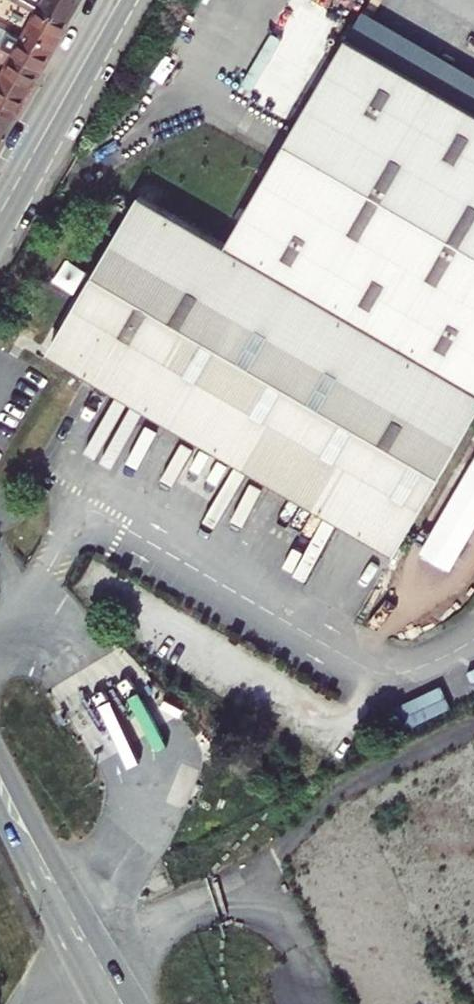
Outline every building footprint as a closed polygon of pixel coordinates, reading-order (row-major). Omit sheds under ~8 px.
[(48,6),(78,23),(91,0),(36,0),(48,6)] [(31,35),(21,30),(11,47),(51,70),(78,23),(48,6),(31,35)] [(21,30),(0,18),(0,41),(11,47),(21,30)] [(347,38),(226,245),(139,194),(49,350),(396,552),(473,416),(473,111),(347,38)] [(22,122),(51,70),(11,47),(0,41),(0,58),(14,67),(0,91),(0,129),(10,134),(18,119),(22,122)]
